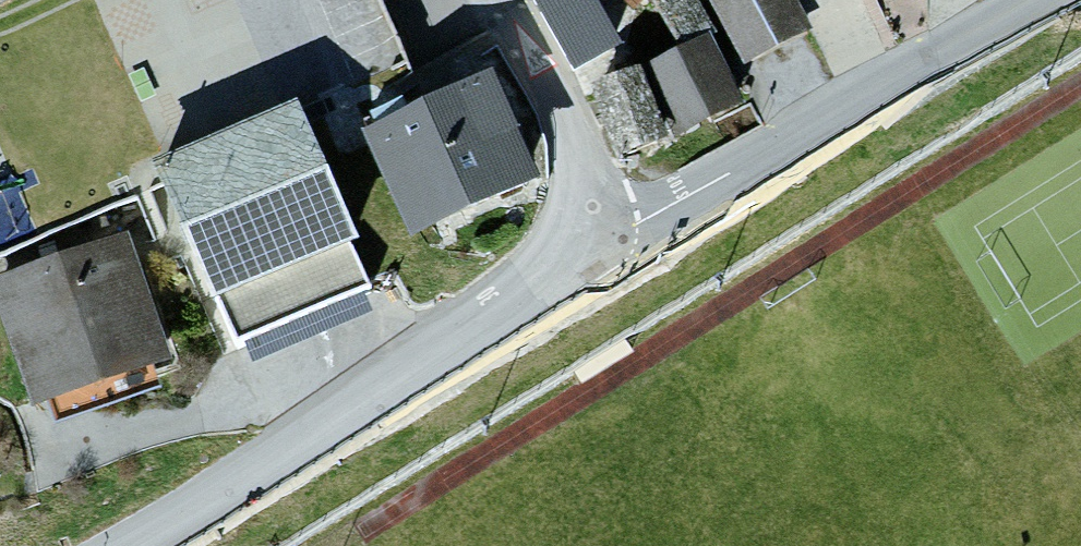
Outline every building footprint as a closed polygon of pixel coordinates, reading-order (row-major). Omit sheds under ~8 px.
[(29,0),(0,0),(0,15),(29,0)] [(348,93),(306,0),(84,0),(164,176),(287,119),(348,93)] [(599,0),(533,0),(577,75),(626,46),(599,0)] [(682,50),(712,37),(693,0),(656,0),(682,50)] [(792,0),(706,0),(745,75),(813,39),(792,0)] [(742,105),(712,37),(682,50),(654,63),(684,130),(742,105)] [(594,85),(619,153),(664,137),(639,69),(594,85)] [(338,149),(388,261),(536,195),(485,83),(338,149)] [(147,184),(225,352),(366,286),(287,119),(164,176),(147,184)] [(24,413),(162,372),(124,246),(0,283),(0,332),(24,413)]
